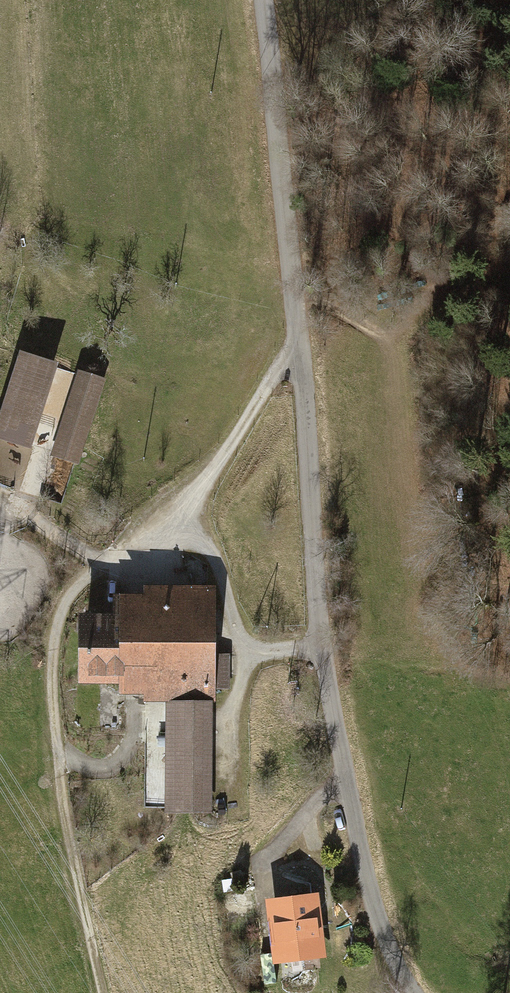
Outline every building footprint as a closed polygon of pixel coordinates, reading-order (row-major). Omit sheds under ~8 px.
[(25,355),(0,434),(0,444),(35,455),(61,374),(63,367),(25,355)] [(107,382),(80,373),(78,379),(52,458),(76,465),(79,466),(107,382)] [(149,706),(169,706),(216,706),(217,589),(150,589),(150,599),(128,599),(128,617),(127,688),(127,697),(149,697),(149,706)] [(86,687),(127,688),(128,617),(87,617),(86,687)] [(215,818),(216,706),(169,706),(168,817),(215,818)] [(144,798),(136,798),(136,809),(144,809),(144,798)] [(272,903),(279,966),(330,960),(323,897),(272,903)]
